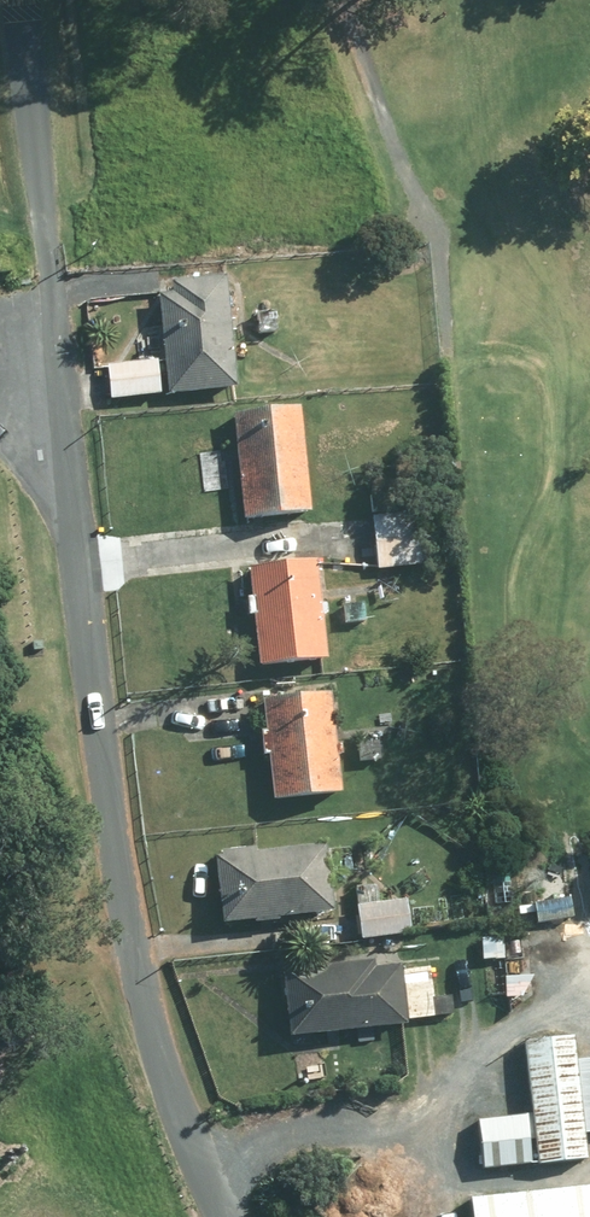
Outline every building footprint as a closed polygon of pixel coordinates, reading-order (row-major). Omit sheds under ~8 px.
[(157,295),(169,398),(237,390),(224,280),(171,286),(172,293),(157,295)] [(108,368),(111,402),(160,396),(156,362),(108,368)] [(309,511),(298,408),(230,415),(241,518),(309,511)] [(407,513),(371,517),(376,569),(412,565),(407,513)] [(325,660),(313,561),(246,569),(258,668),(325,660)] [(329,694),(261,700),(271,801),(338,795),(329,694)] [(324,845),(215,856),(222,923),(331,912),(324,845)] [(406,900),(358,907),(362,939),(410,932),(406,900)] [(280,975),(287,1038),(406,1025),(405,1021),(453,1016),(451,997),(432,999),(429,967),(400,970),(399,963),(280,975)] [(576,1063),(573,1036),(522,1042),(531,1115),(477,1121),(482,1171),(535,1164),(535,1166),(586,1160),(583,1135),(589,1134),(589,1061),(576,1063)] [(466,1201),(467,1216),(589,1216),(589,1188),(466,1201)]
